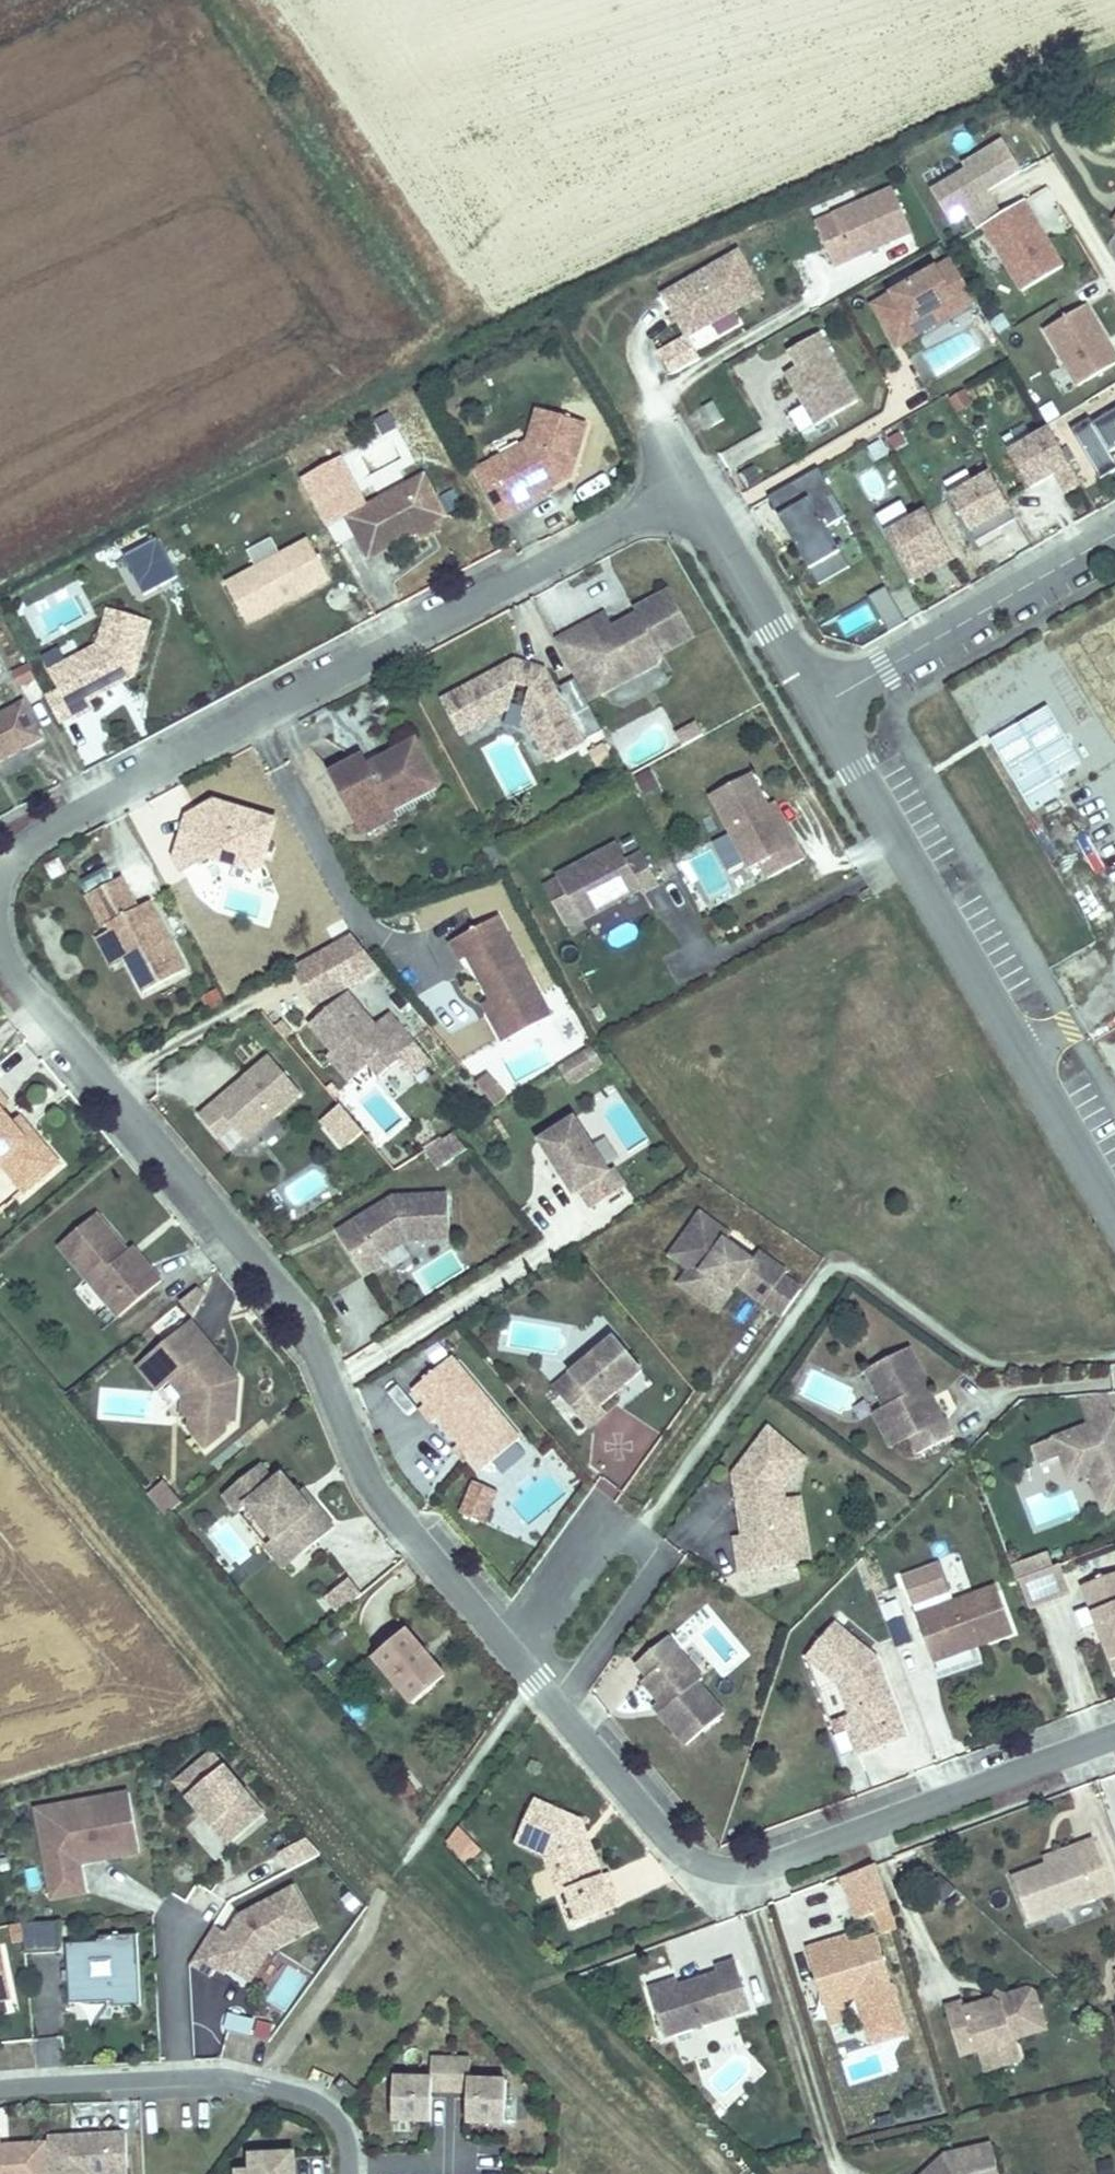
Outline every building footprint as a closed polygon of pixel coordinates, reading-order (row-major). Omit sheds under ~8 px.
[(981,194),(987,190),(1020,170),(1001,139),(961,163),(964,168),(930,189),(950,223),(966,213),(975,228),(981,225),(1000,213),(991,197),(985,200),(981,194)] [(991,197),(987,190),(981,194),(985,200),(991,197)] [(911,233),(892,191),(832,218),(851,260),(911,233)] [(1062,266),(1022,200),(1000,213),(981,225),(1021,291),(1062,266)] [(758,299),(734,258),(659,301),(682,342),(758,299)] [(934,313),(967,294),(970,292),(951,261),(876,305),(899,345),(917,335),(912,326),(934,313)] [(939,322),(973,303),(967,294),(934,313),(939,322)] [(1085,305),(1044,329),(1077,386),(1114,363),(1114,356),(1085,305)] [(933,372),(978,351),(970,332),(924,353),(933,372)] [(854,406),(815,339),(784,357),(793,372),(781,379),(791,396),(795,394),(800,402),(796,404),(812,431),(854,406)] [(800,402),(795,394),(791,396),(796,404),(800,402)] [(719,423),(709,405),(698,411),(709,429),(719,423)] [(1114,448),(1114,408),(1091,423),(1088,418),(1070,430),(1099,479),(1114,470),(1114,462),(1109,452),(1114,448)] [(562,475),(576,428),(526,413),(516,448),(480,467),(507,517),(531,504),(528,499),(543,491),(541,486),(562,475)] [(1078,480),(1047,427),(1007,450),(1028,486),(1051,473),(1061,490),(1078,480)] [(507,517),(480,467),(460,478),(487,527),(507,517)] [(817,470),(786,488),(798,507),(778,518),(808,571),(839,553),(825,528),(844,517),(817,470)] [(1015,518),(989,473),(949,496),(978,546),(1001,533),(998,528),(1015,518)] [(543,491),(559,482),(562,475),(541,486),(543,491)] [(422,477),(343,519),(366,561),(414,535),(433,525),(444,519),(422,477)] [(798,507),(786,488),(767,499),(778,518),(798,507)] [(952,556),(925,510),(885,534),(906,569),(929,556),(934,565),(952,556)] [(433,525),(414,535),(418,542),(437,532),(433,525)] [(161,539),(123,553),(139,595),(177,580),(161,539)] [(288,602),(327,581),(305,542),(222,586),(244,626),(274,609),(272,604),(285,597),(288,602)] [(848,568),(839,553),(808,571),(817,586),(848,568)] [(934,565),(929,556),(906,569),(911,579),(934,565)] [(889,587),(872,596),(888,630),(905,622),(889,587)] [(644,666),(647,657),(681,638),(656,592),(620,611),(623,617),(625,620),(618,624),(612,623),(598,631),(605,643),(589,651),(576,626),(570,629),(573,635),(546,650),(564,682),(576,703),(644,666)] [(272,604),(274,609),(288,602),(285,597),(272,604)] [(69,719),(70,722),(89,712),(85,703),(110,690),(108,686),(116,681),(118,685),(131,679),(147,624),(105,612),(94,648),(63,665),(70,678),(52,688),(55,693),(69,719)] [(546,650),(573,635),(570,629),(543,644),(546,650)] [(1069,661),(1098,717),(1114,708),(1114,633),(1069,661)] [(45,674),(52,688),(70,678),(63,665),(45,674)] [(503,666),(433,704),(450,735),(496,711),(503,686),(522,692),(514,716),(539,762),(592,734),(576,703),(564,682),(548,690),(551,696),(546,699),(533,675),(526,678),(507,673),(503,666)] [(116,681),(108,686),(110,690),(118,685),(116,681)] [(55,693),(40,701),(55,727),(69,719),(55,693)] [(0,716),(0,762),(44,739),(26,703),(0,716)] [(385,811),(433,785),(409,739),(375,757),(378,762),(363,770),(360,765),(355,755),(324,772),(348,818),(380,801),(385,811)] [(363,770),(378,762),(375,757),(360,765),(363,770)] [(739,775),(699,797),(739,871),(750,865),(758,880),(794,861),(785,844),(778,848),(756,808),(739,775)] [(260,861),(269,830),(262,816),(210,801),(197,809),(191,829),(178,837),(172,857),(180,871),(206,857),(219,849),(260,861)] [(357,835),(389,818),(385,811),(380,801),(348,818),(357,835)] [(763,804),(756,808),(778,848),(785,844),(763,804)] [(197,809),(184,816),(178,837),(191,829),(197,809)] [(657,883),(640,852),(625,860),(615,842),(554,875),(557,880),(564,894),(550,902),(562,924),(577,916),(578,920),(638,888),(640,892),(657,883)] [(260,861),(219,849),(206,857),(247,868),(260,861)] [(105,870),(79,880),(84,891),(109,881),(105,870)] [(136,907),(120,875),(85,893),(102,926),(107,923),(124,956),(142,990),(184,969),(169,939),(164,942),(159,933),(162,926),(148,900),(136,907)] [(564,894),(557,880),(543,888),(550,902),(564,894)] [(549,1016),(495,916),(447,942),(457,961),(465,956),(488,999),(493,1009),(486,1013),(501,1042),(549,1016)] [(102,926),(90,932),(107,965),(124,956),(107,923),(102,926)] [(169,939),(162,926),(159,933),(164,942),(169,939)] [(365,956),(347,935),(328,945),(345,970),(365,956)] [(345,992),(307,1024),(331,1053),(335,1050),(356,1075),(367,1065),(388,1048),(396,1057),(412,1043),(387,1013),(373,1025),(345,992)] [(493,1009),(488,999),(480,1004),(486,1013),(493,1009)] [(598,1063),(588,1047),(577,1054),(587,1070),(598,1063)] [(388,1048),(367,1065),(377,1077),(398,1060),(396,1057),(388,1048)] [(331,1053),(326,1057),(347,1082),(356,1075),(335,1050),(331,1053)] [(587,1070),(577,1054),(564,1062),(574,1078),(587,1070)] [(224,1091),(196,1115),(215,1137),(229,1126),(241,1140),(298,1092),(267,1055),(245,1074),(249,1079),(229,1096),(224,1091)] [(574,1078),(564,1062),(553,1069),(564,1085),(574,1078)] [(245,1074),(224,1091),(229,1096),(249,1079),(245,1074)] [(504,1097),(484,1074),(473,1083),(493,1106),(504,1097)] [(13,1123),(1,1108),(9,1102),(0,1092),(0,1163),(4,1159),(30,1188),(60,1162),(30,1126),(22,1133),(13,1123)] [(340,1150),(363,1133),(341,1103),(318,1121),(340,1150)] [(30,1126),(21,1116),(13,1123),(22,1133),(30,1126)] [(571,1120),(536,1143),(571,1197),(576,1193),(587,1211),(621,1189),(610,1171),(605,1174),(571,1120)] [(452,1132),(424,1150),(436,1169),(466,1149),(452,1132)] [(378,1203),(333,1231),(360,1275),(378,1264),(375,1258),(402,1241),(445,1239),(444,1195),(389,1197),(387,1198),(390,1204),(382,1209),(378,1203)] [(387,1198),(378,1203),(382,1209),(390,1204),(387,1198)] [(164,1280),(153,1266),(147,1270),(130,1249),(98,1212),(60,1244),(121,1316),(164,1280)] [(768,1282),(770,1278),(743,1258),(736,1266),(709,1247),(714,1240),(685,1219),(660,1253),(683,1270),(686,1265),(692,1270),(674,1295),(703,1316),(724,1287),(732,1293),(731,1295),(749,1309),(768,1282)] [(147,1270),(153,1266),(135,1245),(130,1249),(147,1270)] [(674,1295),(692,1270),(686,1265),(683,1270),(660,1253),(656,1260),(675,1274),(665,1289),(674,1295)] [(767,1322),(785,1295),(768,1282),(749,1309),(767,1322)] [(195,1318),(170,1340),(178,1350),(163,1363),(176,1378),(189,1394),(188,1414),(196,1415),(196,1425),(213,1444),(232,1428),(233,1417),(241,1417),(245,1375),(236,1365),(231,1369),(224,1360),(228,1356),(195,1318)] [(170,1340),(143,1363),(165,1388),(176,1378),(163,1363),(178,1350),(170,1340)] [(602,1345),(545,1394),(579,1434),(596,1420),(590,1413),(631,1377),(602,1345)] [(868,1414),(886,1449),(894,1445),(903,1461),(940,1442),(931,1425),(928,1426),(920,1409),(917,1411),(914,1405),(917,1403),(911,1393),(913,1392),(894,1354),(850,1377),(869,1414),(868,1414)] [(511,1446),(454,1381),(441,1367),(405,1398),(418,1413),(412,1418),(425,1432),(430,1427),(475,1478),(511,1446)] [(886,1449),(868,1414),(858,1419),(876,1454),(886,1449)] [(1113,1463),(1109,1454),(1114,1451),(1114,1450),(1103,1419),(1041,1442),(1048,1461),(1057,1484),(1076,1477),(1091,1515),(1114,1505),(1114,1463),(1113,1463)] [(730,1572),(770,1566),(765,1533),(780,1531),(774,1493),(796,1461),(757,1433),(723,1478),(729,1484),(731,1495),(726,1496),(733,1538),(725,1540),(730,1572)] [(1048,1461),(1041,1442),(1019,1451),(1026,1470),(1048,1461)] [(327,1530),(308,1507),(303,1511),(290,1496),(274,1477),(265,1484),(251,1467),(215,1499),(230,1516),(238,1509),(267,1543),(278,1534),(297,1556),(327,1530)] [(187,1499),(169,1478),(154,1490),(173,1511),(187,1499)] [(308,1507),(294,1492),(290,1496),(303,1511),(308,1507)] [(474,1531),(487,1501),(467,1493),(455,1523),(474,1531)] [(780,1531),(765,1533),(770,1566),(785,1563),(780,1531)] [(277,1572),(297,1556),(278,1534),(267,1543),(259,1550),(277,1572)] [(1043,1572),(1038,1557),(1000,1571),(1006,1586),(1008,1585),(1043,1572)] [(1002,1638),(985,1591),(941,1607),(927,1569),(890,1583),(900,1611),(926,1601),(930,1612),(904,1621),(915,1650),(932,1644),(934,1652),(942,1655),(966,1646),(968,1651),(1002,1638)] [(1043,1572),(1008,1585),(1019,1614),(1060,1598),(1049,1569),(1043,1572)] [(1072,1589),(1089,1630),(1095,1628),(1100,1642),(1094,1644),(1107,1677),(1114,1674),(1114,1575),(1114,1573),(1072,1589)] [(349,1576),(316,1599),(330,1618),(363,1595),(349,1576)] [(869,1662),(868,1659),(825,1624),(797,1659),(830,1686),(842,1717),(835,1720),(850,1758),(899,1738),(872,1671),(867,1673),(863,1664),(869,1662)] [(1095,1628),(1089,1630),(1094,1644),(1100,1642),(1095,1628)] [(439,1679),(398,1632),(366,1660),(407,1707),(439,1679)] [(694,1680),(659,1640),(629,1666),(641,1679),(636,1683),(652,1703),(658,1710),(653,1715),(680,1746),(717,1714),(690,1682),(694,1680)] [(932,1644),(915,1650),(921,1668),(968,1651),(966,1646),(942,1655),(934,1652),(932,1644)] [(872,1671),(869,1662),(863,1664),(867,1673),(872,1671)] [(652,1703),(646,1708),(653,1715),(658,1710),(652,1703)] [(260,1804),(213,1747),(178,1777),(199,1803),(204,1799),(229,1829),(260,1804)] [(229,1829),(204,1799),(199,1803),(225,1833),(229,1829)] [(530,1802),(512,1843),(540,1855),(555,1893),(570,1887),(583,1919),(617,1905),(604,1873),(598,1875),(584,1841),(579,1843),(576,1836),(581,1833),(576,1821),(530,1802)] [(147,1868),(136,1808),(55,1822),(59,1845),(71,1854),(73,1868),(51,1871),(59,1914),(92,1908),(87,1879),(99,1876),(98,1870),(110,1868),(111,1874),(147,1868)] [(73,1868),(71,1854),(59,1845),(55,1822),(43,1824),(51,1871),(73,1868)] [(581,1833),(576,1836),(579,1843),(584,1841),(581,1833)] [(474,1853),(459,1837),(447,1848),(462,1864),(474,1853)] [(1111,1889),(1092,1838),(1073,1845),(1076,1851),(1044,1863),(1009,1877),(1026,1921),(1111,1889)] [(1044,1863),(1076,1851),(1073,1845),(1042,1857),(1044,1863)] [(298,1886),(329,1870),(314,1853),(288,1868),(298,1886)] [(852,1907),(866,1902),(869,1910),(884,1904),(870,1860),(839,1872),(852,1907)] [(111,1874),(110,1868),(98,1870),(99,1876),(111,1874)] [(570,1887),(555,1893),(568,1925),(583,1919),(570,1887)] [(218,1919),(227,1903),(202,1888),(192,1905),(218,1919)] [(866,1902),(852,1907),(855,1915),(869,1910),(866,1902)] [(278,1966),(322,1943),(302,1903),(247,1931),(235,1949),(221,1941),(198,1978),(219,1991),(228,1977),(258,1996),(278,1966)] [(821,1941),(801,1947),(820,2005),(839,1999),(853,1995),(870,2046),(908,2033),(873,1932),(823,1948),(821,1941)] [(66,1966),(64,1935),(29,1937),(31,1968),(66,1966)] [(146,2020),(143,1949),(106,1951),(107,1956),(72,1958),(75,2018),(119,2016),(119,2022),(146,2020)] [(754,2004),(738,1955),(718,1962),(720,1968),(681,1981),(652,1991),(667,2033),(754,2004)] [(6,1958),(0,1959),(0,2016),(18,2012),(6,1958)] [(679,1975),(650,1984),(652,1991),(681,1981),(679,1975)] [(962,1998),(943,2004),(959,2053),(1046,2025),(1034,1988),(1027,1984),(1004,1991),(1000,2000),(991,1995),(964,2004),(962,1998)] [(1004,1991),(996,1987),(991,1995),(1000,2000),(1004,1991)] [(839,1999),(820,2005),(826,2023),(845,2017),(839,1999)] [(467,2114),(505,2115),(507,2073),(470,2071),(470,2051),(432,2049),(431,2070),(394,2069),(393,2112),(431,2113),(432,2082),(468,2083),(467,2114)] [(343,2074),(335,2082),(350,2096),(358,2087),(343,2074)] [(0,2134),(0,2173),(49,2173),(47,2141),(2,2144),(1,2134),(0,2134)] [(991,2145),(944,2156),(945,2162),(934,2165),(925,2173),(998,2173),(991,2145)] [(130,2151),(81,2153),(82,2160),(72,2161),(72,2154),(53,2155),(53,2173),(131,2173),(130,2151)] [(945,2162),(944,2156),(934,2165),(945,2162)]
